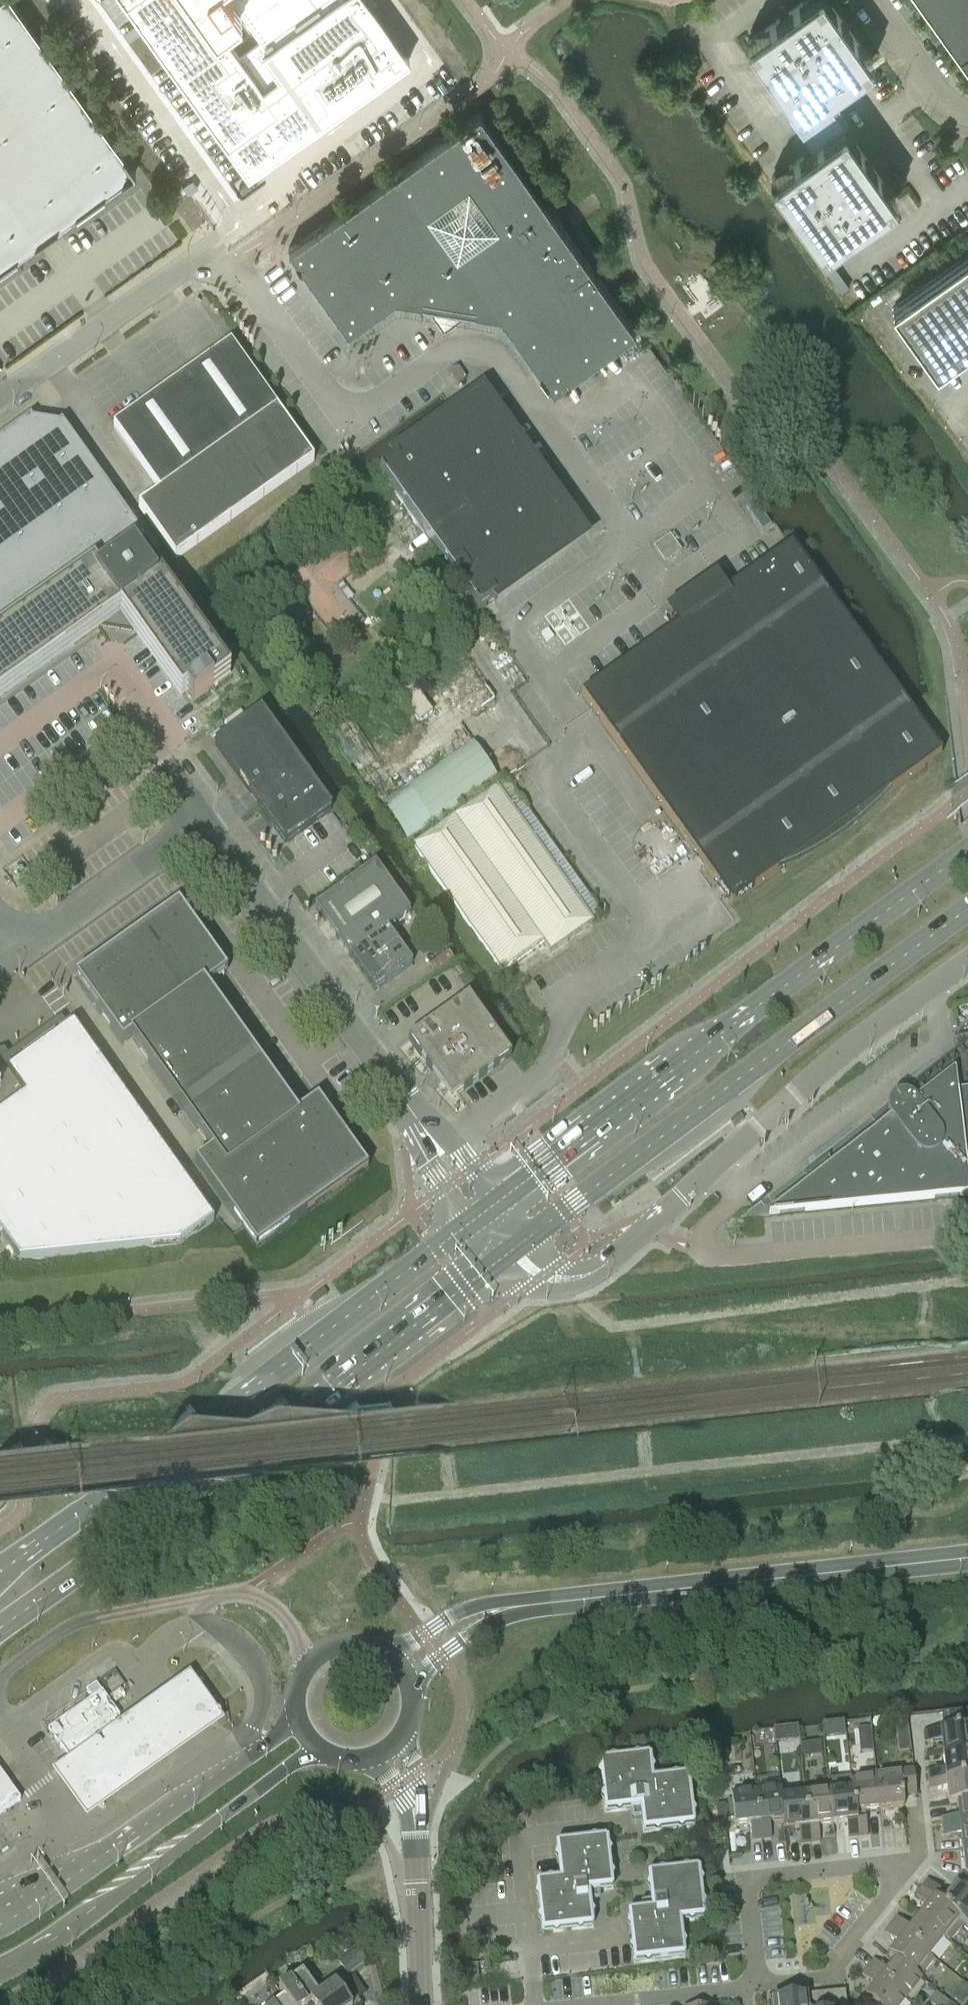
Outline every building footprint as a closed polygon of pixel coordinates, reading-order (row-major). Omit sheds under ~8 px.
[(35,243),(36,243),(41,239),(51,231),(52,232),(57,228),(57,227),(122,181),(123,181),(135,173),(136,172),(124,155),(13,0),(0,0),(0,268),(35,243)] [(125,0),(228,144),(260,121),(263,125),(264,126),(265,127),(267,127),(268,127),(270,126),(271,126),(272,125),(273,123),(273,122),(273,120),(272,119),(269,115),(278,108),(263,87),(384,0),(125,0)] [(812,148),(843,126),(822,96),(871,61),(828,0),(803,0),(747,40),(787,95),(797,109),(789,115),(812,148)] [(967,64),(967,0),(922,0),(967,64)] [(470,308),(499,313),(552,388),(635,329),(479,111),(288,247),(347,330),(395,296),(424,301),(443,328),(470,308)] [(843,126),(812,148),(803,155),(771,177),(823,250),(895,198),(843,126)] [(192,179),(182,186),(188,194),(198,187),(192,179)] [(936,369),(967,346),(967,253),(892,307),(936,369)] [(149,404),(113,429),(159,494),(155,497),(138,508),(159,538),(175,561),(195,547),(313,463),(277,411),(230,346),(215,357),(211,359),(198,368),(196,370),(164,393),(162,394),(149,404)] [(396,462),(379,475),(479,612),(496,600),(493,595),(564,545),(566,529),(486,417),(470,416),(399,467),(396,462)] [(43,604),(93,569),(98,576),(133,551),(134,553),(143,547),(146,544),(66,431),(60,435),(29,430),(24,424),(0,442),(4,448),(0,451),(0,635),(43,604)] [(758,508),(750,515),(760,530),(762,532),(771,526),(769,523),(758,508)] [(334,587),(355,570),(335,546),(289,583),(339,643),(363,624),(334,587)] [(676,630),(582,697),(594,714),(693,853),(731,906),(780,872),(791,867),(801,862),(812,856),(834,842),(856,826),(876,808),(880,803),(884,799),(889,794),(925,768),(941,757),(923,731),(911,714),(906,708),(836,610),(813,577),(791,547),(788,550),(774,560),(726,594),(722,597),(723,598),(681,628),(680,627),(676,630)] [(0,635),(0,699),(121,613),(181,698),(186,694),(193,703),(230,677),(144,556),(139,560),(134,553),(133,551),(98,576),(93,569),(43,604),(0,635)] [(548,629),(541,634),(547,642),(554,638),(548,629)] [(401,696),(398,699),(404,708),(407,705),(416,719),(409,723),(416,732),(423,727),(419,722),(433,713),(415,684),(400,694),(401,696)] [(261,711),(214,744),(285,843),(332,810),(261,711)] [(432,826),(498,781),(473,745),(420,780),(384,805),(408,842),(432,826)] [(496,788),(412,848),(501,973),(542,943),(550,954),(593,923),(496,788)] [(349,957),(388,929),(410,914),(375,865),(315,908),(349,957)] [(368,1170),(318,1099),(297,1114),(206,987),(227,972),(178,904),(75,978),(122,1044),(131,1038),(212,1151),(195,1163),(256,1249),(368,1170)] [(400,947),(388,929),(349,957),(362,974),(400,947)] [(400,947),(362,974),(374,992),(413,964),(400,947)] [(511,1057),(468,997),(408,1039),(451,1099),(511,1057)] [(1,1237),(0,1238),(0,1240),(2,1239),(19,1262),(180,1246),(213,1222),(73,1025),(13,1067),(3,1053),(0,1054),(0,1236),(1,1237)] [(967,1196),(967,1182),(967,1176),(967,1089),(957,1090),(956,1090),(955,1081),(956,1080),(955,1070),(953,1070),(945,1076),(945,1077),(915,1100),(913,1098),(910,1096),(907,1095),(903,1095),(899,1095),(897,1096),(894,1097),(891,1100),(890,1102),(888,1106),(887,1110),(888,1114),(889,1117),(890,1120),(832,1164),(828,1159),(829,1158),(828,1157),(802,1177),(803,1178),(804,1178),(808,1183),(778,1207),(777,1207),(769,1213),(769,1214),(769,1215),(967,1196)] [(56,1773),(90,1821),(226,1724),(192,1676),(56,1773)] [(120,1717),(102,1692),(48,1730),(60,1747),(59,1748),(61,1750),(62,1749),(71,1761),(116,1729),(112,1723),(115,1720),(116,1721),(117,1720),(116,1720),(120,1717)] [(906,1715),(895,1716),(895,1717),(899,1753),(910,1752),(906,1716),(906,1715)] [(924,1732),(925,1743),(941,1741),(943,1755),(967,1752),(967,1727),(924,1732)] [(781,1728),(774,1729),(774,1730),(775,1742),(783,1742),(782,1729),(781,1728)] [(869,1729),(859,1730),(860,1739),(870,1738),(869,1729)] [(809,1744),(800,1744),(802,1757),(810,1756),(809,1744)] [(929,1781),(967,1777),(967,1752),(943,1755),(945,1770),(928,1771),(929,1781)] [(641,1815),(642,1831),(645,1833),(653,1832),(657,1834),(661,1832),(677,1830),(681,1832),(685,1829),(693,1828),(695,1825),(694,1817),(696,1813),(693,1809),(689,1778),(687,1775),(679,1776),(675,1774),(671,1777),(653,1779),(653,1774),(655,1769),(652,1766),(651,1758),(648,1756),(640,1757),(636,1755),(632,1757),(617,1759),(612,1757),(609,1760),(601,1761),(598,1764),(599,1772),(597,1776),(600,1780),(602,1796),(600,1800),(603,1803),(604,1811),(606,1814),(614,1813),(619,1815),(622,1812),(633,1811),(634,1816),(641,1815)] [(898,1776),(876,1778),(875,1778),(879,1810),(904,1807),(903,1798),(916,1796),(913,1770),(898,1772),(898,1776)] [(875,1778),(876,1778),(876,1772),(859,1774),(860,1780),(850,1781),(851,1790),(852,1789),(855,1813),(856,1813),(857,1821),(856,1821),(858,1838),(867,1837),(865,1812),(879,1810),(875,1778)] [(0,1775),(0,1814),(18,1802),(20,1801),(19,1799),(18,1800),(8,1785),(9,1785),(7,1783),(6,1783),(0,1775)] [(957,1803),(957,1802),(967,1801),(967,1777),(929,1781),(930,1790),(947,1789),(948,1804),(957,1803)] [(781,1789),(756,1792),(762,1840),(771,1839),(769,1822),(782,1821),(784,1821),(781,1798),(782,1797),(781,1789)] [(851,1790),(829,1792),(832,1824),(847,1823),(848,1839),(858,1838),(856,1821),(857,1821),(856,1813),(855,1813),(852,1789),(851,1790)] [(752,1841),(762,1840),(756,1792),(731,1794),(735,1826),(750,1825),(752,1841)] [(832,1824),(829,1792),(805,1795),(810,1844),(820,1842),(818,1826),(832,1824)] [(805,1795),(782,1797),(781,1798),(784,1821),(782,1821),(783,1830),(799,1828),(801,1845),(810,1844),(805,1795)] [(943,1828),(967,1825),(967,1801),(957,1802),(957,1803),(959,1816),(942,1818),(943,1828)] [(724,1806),(717,1807),(719,1818),(726,1817),(724,1806)] [(943,1828),(944,1837),(961,1835),(962,1849),(967,1849),(967,1825),(943,1828)] [(612,1880),(614,1876),(611,1872),(610,1856),(612,1852),(609,1848),(608,1840),(605,1838),(597,1839),(593,1837),(589,1840),(558,1843),(555,1846),(556,1854),(554,1858),(557,1862),(559,1879),(554,1880),(549,1878),(546,1881),(538,1882),(536,1884),(537,1892),(535,1897),(538,1900),(539,1916),(537,1920),(540,1924),(541,1932),(544,1934),(552,1933),(556,1935),(560,1932),(576,1931),(580,1933),(584,1930),(591,1929),(594,1926),(593,1918),(595,1914),(592,1910),(591,1900),(596,1899),(595,1892),(611,1890),(613,1888),(612,1880)] [(956,1885),(967,1895),(967,1849),(962,1849),(965,1874),(956,1885)] [(646,1910),(630,1911),(628,1914),(628,1922),(627,1926),(629,1930),(631,1946),(629,1950),(632,1954),(633,1962),(635,1964),(643,1963),(648,1965),(651,1962),(683,1959),(685,1956),(685,1948),(686,1944),(684,1940),(682,1923),(687,1922),(691,1924),(695,1921),(703,1920),(705,1918),(704,1910),(706,1905),(703,1902),(702,1886),(704,1882),(701,1878),(700,1870),(697,1868),(689,1869),(685,1867),(681,1870),(665,1871),(661,1869),(658,1872),(650,1873),(647,1876),(648,1884),(646,1888),(649,1892),(650,1902),(645,1903),(646,1910)] [(956,1885),(947,1897),(927,1881),(921,1888),(935,1899),(935,1898),(942,1903),(941,1904),(964,1923),(963,1924),(967,1927),(967,1895),(956,1885)] [(928,1906),(919,1917),(944,1937),(949,1941),(963,1924),(964,1923),(941,1904),(942,1903),(935,1898),(935,1899),(921,1888),(915,1895),(928,1906)] [(897,1918),(891,1926),(929,1956),(944,1937),(919,1917),(910,1929),(897,1918)] [(888,1956),(895,1961),(896,1960),(919,1979),(919,1978),(934,1960),(929,1956),(891,1926),(885,1933),(898,1944),(888,1956)] [(358,1949),(339,1963),(348,1976),(367,1962),(358,1949)] [(874,1961),(868,1968),(906,1999),(922,1979),(919,1978),(919,1979),(896,1960),(895,1961),(887,1971),(874,1961)] [(906,1999),(868,1968),(862,1976),(875,1986),(865,1998),(873,2004),(901,2004),(906,1999)] [(284,1998),(285,1998),(290,2004),(309,2004),(311,2003),(319,1997),(302,1973),(279,1990),(284,1998)] [(360,2004),(343,1980),(319,1997),(311,2003),(312,2004),(358,2004),(360,2004)] [(767,2000),(767,2004),(846,2004),(845,1991),(815,1995),(816,2000),(813,2000),(807,2001),(806,1996),(767,2000)]
